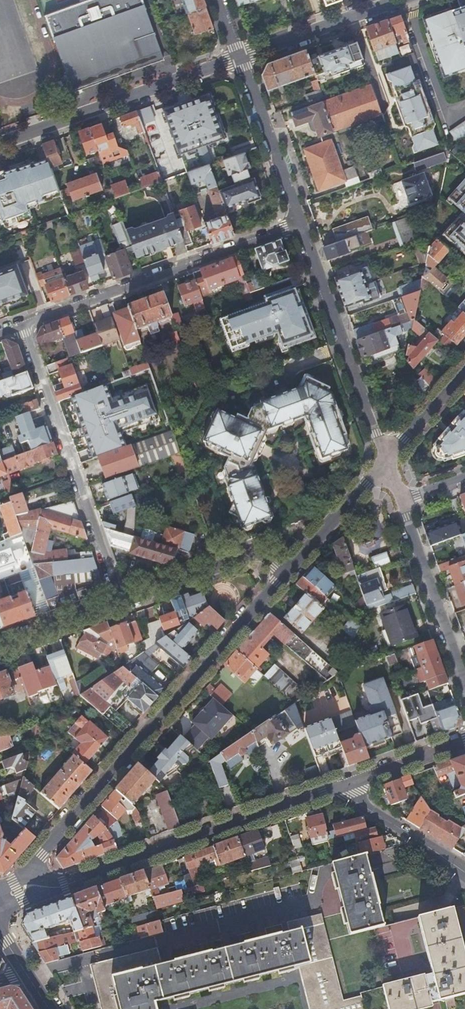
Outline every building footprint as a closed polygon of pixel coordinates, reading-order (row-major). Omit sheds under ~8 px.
[(76,89),(163,58),(142,0),(81,0),(48,12),(76,89)] [(203,0),(182,0),(187,13),(205,6),(203,0)] [(214,28),(205,6),(187,13),(195,35),(214,28)] [(452,13),(464,46),(464,45),(464,8),(452,13)] [(451,9),(424,18),(444,76),(464,68),(464,49),(464,46),(452,13),(451,9)] [(72,91),(76,89),(48,12),(44,13),(72,91)] [(409,41),(400,16),(387,20),(390,29),(395,28),(397,35),(401,34),(404,43),(409,41)] [(390,29),(387,20),(366,28),(378,60),(399,53),(390,29)] [(36,21),(30,23),(35,36),(41,34),(36,21)] [(364,64),(356,42),(310,59),(315,73),(317,79),(318,81),(364,64)] [(310,59),(306,49),(267,63),(262,75),(270,97),(284,92),(282,85),(315,73),(310,59)] [(409,129),(415,144),(413,147),(415,153),(439,144),(433,129),(435,124),(420,79),(416,81),(411,66),(387,74),(388,80),(392,82),(398,97),(396,101),(405,127),(409,129)] [(323,95),(318,81),(317,79),(312,81),(315,90),(305,94),(308,101),(323,95)] [(63,91),(64,91),(60,80),(54,83),(50,89),(52,96),(62,92),(62,93),(64,92),(63,91)] [(318,136),(382,113),(372,84),(309,107),(308,105),(290,112),(294,123),(306,119),(311,117),(316,131),(318,136)] [(207,96),(165,111),(167,116),(187,172),(202,167),(195,149),(223,139),(207,96)] [(142,125),(137,110),(120,117),(123,127),(132,124),(133,127),(136,125),(139,133),(144,131),(142,125)] [(316,131),(311,117),(306,119),(310,128),(310,129),(311,129),(311,130),(312,130),(313,131),(314,131),(315,131),(316,131)] [(457,144),(464,138),(464,122),(450,133),(457,144)] [(102,162),(128,153),(127,149),(118,145),(113,132),(106,135),(102,123),(89,127),(97,150),(99,154),(102,161),(102,162)] [(97,150),(89,127),(88,128),(79,131),(83,143),(87,153),(97,150)] [(411,142),(415,144),(409,129),(405,127),(411,142)] [(79,131),(70,134),(74,146),(83,143),(79,131)] [(346,186),(359,182),(353,166),(342,170),(331,139),(308,147),(307,148),(306,148),(306,149),(305,150),(305,151),(305,152),(305,153),(318,189),(344,180),(346,186)] [(54,140),(43,144),(46,155),(50,167),(61,163),(59,154),(57,150),(54,140)] [(234,184),(250,178),(247,169),(244,162),(247,161),(244,151),(225,158),(234,184)] [(446,159),(443,151),(414,162),(417,170),(446,159)] [(63,156),(66,167),(73,164),(69,153),(63,156)] [(99,154),(88,159),(90,165),(102,161),(99,154)] [(0,172),(0,215),(60,193),(59,191),(50,167),(46,155),(0,172)] [(211,243),(234,235),(223,205),(218,190),(209,164),(202,167),(187,172),(191,183),(190,184),(192,188),(199,185),(197,181),(202,180),(205,179),(206,182),(209,188),(207,189),(217,217),(204,222),(211,243)] [(141,188),(162,181),(158,169),(137,177),(141,188)] [(370,178),(381,174),(379,170),(368,174),(370,178)] [(82,178),(87,194),(102,189),(96,172),(82,178)] [(402,181),(410,201),(431,194),(423,173),(402,181)] [(178,183),(175,176),(162,181),(172,209),(177,207),(169,187),(178,183)] [(60,193),(64,203),(87,194),(82,178),(66,183),(67,188),(59,191),(60,193)] [(218,190),(223,205),(225,204),(225,206),(245,199),(247,202),(260,198),(253,178),(252,178),(250,178),(234,184),(218,190)] [(464,178),(454,190),(459,194),(452,202),(464,212),(462,215),(461,214),(451,224),(454,227),(445,237),(464,254),(464,179),(464,178)] [(130,192),(125,180),(110,186),(111,187),(115,198),(130,192)] [(105,190),(109,200),(115,198),(111,187),(105,190)] [(183,240),(185,248),(193,245),(187,229),(200,225),(194,205),(178,210),(181,217),(175,219),(183,240)] [(134,251),(136,257),(155,250),(155,253),(167,249),(166,246),(183,240),(175,219),(173,214),(166,217),(134,228),(131,227),(126,229),(134,251)] [(417,240),(408,216),(394,221),(403,245),(413,241),(417,240)] [(333,229),(337,242),(366,231),(371,229),(367,217),(333,229)] [(114,278),(131,271),(125,254),(134,251),(126,229),(125,227),(118,229),(123,243),(118,248),(119,250),(115,251),(106,255),(105,255),(110,269),(114,278)] [(337,242),(323,247),(327,258),(349,250),(370,242),(366,231),(337,242)] [(437,263),(448,250),(436,239),(430,246),(429,246),(428,247),(427,250),(425,262),(422,277),(428,282),(443,295),(453,284),(433,266),(437,262),(437,263)] [(421,252),(417,240),(413,241),(421,263),(425,262),(421,252)] [(280,242),(256,250),(263,271),(287,262),(284,253),(280,242)] [(75,265),(84,262),(82,255),(80,248),(71,252),(75,265)] [(104,271),(110,269),(105,255),(106,255),(104,249),(97,252),(104,271)] [(97,274),(104,271),(97,252),(89,255),(88,253),(82,255),(84,262),(90,276),(97,274)] [(216,265),(223,285),(237,280),(239,285),(246,282),(237,257),(216,265)] [(0,306),(10,302),(9,300),(27,293),(17,263),(0,270),(0,305),(0,306)] [(201,297),(209,294),(207,291),(223,285),(216,265),(192,273),(195,281),(196,283),(200,293),(201,297)] [(45,284),(51,301),(69,294),(63,277),(60,267),(54,269),(48,271),(42,273),(41,272),(36,274),(40,286),(45,284)] [(360,268),(334,278),(339,293),(366,283),(360,268)] [(63,277),(69,294),(88,287),(82,270),(80,271),(74,273),(63,277)] [(246,284),(249,292),(264,287),(258,273),(250,277),(251,282),(246,284)] [(428,282),(422,277),(421,279),(419,290),(424,292),(428,282)] [(419,290),(421,279),(396,288),(399,297),(419,290)] [(185,306),(202,300),(201,297),(200,293),(196,283),(195,281),(179,288),(185,306)] [(456,282),(450,288),(456,294),(462,287),(456,282)] [(366,283),(339,293),(344,307),(364,299),(368,298),(371,297),(366,283)] [(209,295),(225,290),(223,285),(207,291),(209,294),(209,295)] [(220,321),(226,336),(229,335),(231,343),(235,341),(237,348),(277,333),(281,344),(284,343),(286,349),(311,340),(298,303),(295,304),(290,289),(265,298),(266,302),(255,306),(256,308),(220,321)] [(413,319),(419,290),(399,297),(392,300),(397,315),(387,318),(390,327),(413,319)] [(242,295),(244,302),(246,301),(250,300),(248,293),(242,295)] [(171,318),(170,316),(163,295),(128,308),(136,331),(147,327),(156,324),(171,318)] [(113,323),(107,304),(89,311),(96,332),(100,341),(105,340),(102,332),(100,332),(99,329),(113,323)] [(462,312),(457,307),(443,323),(446,327),(449,324),(448,323),(451,320),(452,320),(455,316),(457,318),(462,312)] [(136,331),(128,308),(113,314),(124,347),(125,346),(126,350),(128,352),(132,350),(133,349),(131,344),(139,341),(136,331)] [(174,327),(187,322),(183,311),(170,316),(171,318),(174,327)] [(446,327),(442,332),(454,343),(455,344),(464,333),(464,314),(462,312),(457,318),(455,316),(452,320),(451,320),(448,323),(449,324),(446,327)] [(361,325),(357,315),(352,317),(356,327),(361,325)] [(74,322),(73,316),(57,322),(62,337),(65,336),(69,334),(73,333),(70,323),(74,322)] [(413,319),(390,327),(356,340),(362,356),(373,352),(376,359),(383,356),(394,352),(401,349),(396,334),(411,328),(413,319)] [(433,336),(413,319),(411,328),(411,329),(420,337),(414,346),(408,344),(406,355),(408,356),(405,359),(412,368),(437,339),(433,336)] [(75,339),(73,333),(69,334),(65,336),(62,337),(57,322),(42,328),(36,340),(39,347),(55,341),(56,343),(63,340),(66,349),(69,358),(81,354),(78,345),(76,342),(75,339)] [(78,331),(74,322),(70,323),(73,333),(78,331)] [(156,324),(147,327),(150,335),(159,332),(156,324)] [(439,330),(433,336),(437,339),(449,350),(454,343),(442,332),(439,330)] [(101,344),(100,341),(96,332),(90,334),(90,337),(76,342),(78,345),(81,354),(102,346),(101,344)] [(182,349),(176,332),(170,334),(176,351),(182,349)] [(229,335),(226,336),(231,350),(237,348),(235,341),(231,343),(229,335)] [(5,341),(1,342),(5,355),(11,371),(1,375),(4,381),(27,373),(17,346),(5,341)] [(53,386),(58,401),(82,393),(69,358),(51,364),(46,366),(47,371),(49,375),(59,372),(61,378),(62,383),(60,384),(53,386)] [(130,370),(132,375),(149,369),(147,363),(137,366),(137,365),(130,368),(130,370)] [(420,376),(429,387),(435,381),(424,368),(417,374),(420,376)] [(114,381),(124,378),(122,373),(120,374),(118,369),(111,372),(113,377),(114,381)] [(138,402),(159,395),(157,390),(154,382),(150,370),(149,369),(132,375),(129,376),(138,402)] [(124,378),(129,376),(132,375),(130,370),(122,373),(124,378)] [(0,382),(0,396),(5,394),(4,389),(8,387),(12,397),(33,389),(27,373),(4,381),(0,382)] [(413,383),(423,395),(429,387),(420,376),(413,383)] [(101,386),(114,381),(113,377),(99,382),(101,386)] [(342,437),(345,436),(331,394),(328,393),(329,389),(307,379),(302,388),(261,404),(262,407),(252,410),(249,419),(246,420),(237,416),(235,419),(217,411),(203,442),(206,444),(219,450),(218,454),(228,459),(223,468),(228,481),(224,482),(233,505),(229,515),(238,519),(241,529),(272,518),(257,475),(254,476),(250,467),(252,463),(254,462),(256,458),(256,455),(262,442),(264,441),(266,438),(265,436),(267,430),(304,417),(305,422),(309,424),(313,436),(309,437),(313,449),(317,448),(321,459),(347,450),(346,447),(342,437)] [(59,403),(62,412),(74,408),(82,401),(88,416),(109,408),(102,391),(94,394),(92,389),(84,392),(82,393),(58,401),(59,403)] [(168,402),(179,398),(176,391),(166,395),(168,402)] [(40,408),(37,401),(18,407),(21,415),(27,412),(40,408)] [(399,408),(390,408),(390,418),(399,418),(399,408)] [(31,452),(53,444),(47,427),(34,432),(27,412),(21,415),(15,417),(22,436),(18,438),(21,445),(28,442),(31,452)] [(172,431),(167,418),(84,448),(82,443),(74,446),(81,464),(98,457),(172,431)] [(437,448),(440,451),(441,455),(441,456),(464,448),(464,419),(436,447),(437,448)] [(179,453),(172,431),(98,457),(106,479),(179,453)] [(265,444),(264,441),(262,442),(256,455),(256,458),(259,457),(261,451),(265,444)] [(49,458),(57,455),(53,444),(31,452),(16,457),(2,462),(4,469),(10,466),(12,472),(25,467),(23,462),(34,458),(35,463),(44,460),(44,462),(49,461),(49,458)] [(219,450),(206,444),(204,446),(205,448),(218,454),(219,450)] [(2,462),(16,457),(13,447),(0,452),(0,463),(2,462)] [(185,471),(179,453),(171,456),(178,474),(185,471)] [(189,496),(194,494),(186,472),(181,474),(189,496)] [(129,493),(123,478),(102,486),(108,501),(129,493)] [(6,494),(12,492),(8,480),(2,482),(5,491),(6,494)] [(28,514),(21,494),(9,499),(10,500),(11,503),(16,517),(28,514)] [(132,496),(132,495),(108,504),(109,505),(97,510),(99,514),(100,518),(111,513),(112,516),(136,507),(132,496)] [(137,496),(132,496),(136,507),(141,505),(137,496)] [(7,504),(6,502),(3,503),(4,505),(0,507),(8,530),(6,534),(2,535),(2,537),(4,537),(5,541),(8,540),(22,534),(16,517),(11,503),(7,504)] [(81,523),(74,502),(41,511),(81,523)] [(41,511),(28,514),(16,517),(22,534),(25,543),(34,540),(30,556),(33,564),(68,561),(67,551),(67,550),(45,553),(50,529),(87,540),(81,523),(41,511)] [(134,538),(134,529),(135,518),(126,518),(125,535),(134,538)] [(448,540),(464,534),(464,524),(442,532),(437,518),(421,520),(430,546),(448,540)] [(130,552),(134,539),(135,538),(134,538),(125,535),(114,532),(116,526),(102,522),(105,532),(111,546),(130,552)] [(193,535),(167,528),(164,536),(161,546),(161,547),(169,549),(177,551),(175,555),(177,555),(178,551),(188,554),(193,535)] [(161,546),(164,536),(134,529),(134,538),(135,538),(134,539),(161,547),(161,546)] [(343,538),(332,545),(343,575),(354,571),(343,538)] [(172,567),(174,560),(175,556),(175,555),(177,551),(169,549),(161,547),(134,539),(130,552),(130,554),(172,567)] [(204,556),(215,552),(211,540),(200,544),(204,556)] [(430,546),(433,555),(451,548),(448,540),(430,546)] [(9,550),(0,553),(0,569),(14,564),(13,561),(21,558),(22,555),(21,551),(18,550),(10,553),(9,550)] [(75,550),(67,551),(68,561),(81,559),(81,553),(75,551),(75,550)] [(379,569),(391,565),(387,552),(372,557),(376,570),(379,569)] [(103,583),(94,558),(81,559),(68,561),(33,564),(35,569),(50,612),(92,597),(95,596),(97,595),(98,594),(93,591),(86,591),(85,588),(76,591),(75,573),(89,572),(90,584),(94,584),(101,587),(103,583)] [(462,563),(461,558),(437,567),(440,573),(449,570),(455,586),(464,582),(464,562),(462,563)] [(312,568),(303,578),(327,599),(335,589),(312,568)] [(35,569),(20,574),(27,593),(35,617),(50,612),(35,569)] [(368,611),(415,594),(412,585),(391,593),(391,594),(384,597),(382,593),(378,581),(383,579),(379,569),(376,570),(356,577),(364,598),(368,611)] [(303,578),(296,586),(306,595),(285,619),(301,633),(330,601),(327,599),(303,578)] [(378,581),(382,593),(387,591),(383,579),(378,581)] [(455,586),(462,606),(464,605),(464,582),(455,586)] [(189,621),(190,622),(209,609),(202,589),(181,597),(189,621)] [(0,603),(0,619),(2,624),(4,629),(35,617),(27,593),(18,597),(19,601),(13,603),(11,599),(0,603)] [(182,623),(189,621),(181,597),(171,600),(176,614),(179,623),(182,621),(182,623)] [(364,618),(368,611),(364,598),(354,607),(358,612),(361,614),(364,618)] [(406,605),(381,614),(387,630),(382,632),(388,649),(418,638),(406,605)] [(209,609),(190,622),(193,624),(203,617),(217,630),(224,623),(209,609)] [(164,632),(180,626),(179,623),(176,614),(160,619),(160,621),(163,629),(164,632)] [(360,628),(364,618),(361,614),(356,624),(360,628)] [(270,615),(237,653),(256,670),(258,667),(268,656),(260,649),(273,636),(275,636),(280,641),(289,632),(270,615)] [(153,645),(166,637),(164,632),(163,629),(160,621),(146,626),(151,638),(153,645)] [(344,631),(354,640),(360,628),(356,624),(352,621),(344,631)] [(126,647),(140,641),(142,640),(135,622),(128,625),(128,624),(110,630),(117,649),(117,650),(126,647)] [(190,622),(166,638),(191,660),(207,642),(208,641),(198,632),(199,631),(193,624),(190,622)] [(117,649),(110,630),(108,623),(90,629),(95,633),(108,643),(107,645),(102,655),(107,658),(111,651),(117,649)] [(198,632),(208,641),(212,636),(202,627),(199,631),(198,632)] [(95,633),(90,629),(82,632),(85,635),(78,649),(99,660),(102,655),(107,645),(108,643),(95,633)] [(337,675),(289,632),(280,641),(326,682),(337,675)] [(146,651),(154,646),(153,645),(151,638),(142,640),(140,641),(146,651)] [(191,660),(166,638),(154,646),(146,651),(145,652),(153,659),(154,660),(157,663),(161,657),(157,654),(161,649),(184,669),(191,660)] [(415,672),(440,663),(432,641),(415,647),(418,657),(411,659),(415,672)] [(128,651),(126,647),(117,650),(119,655),(128,651)] [(71,672),(64,652),(47,658),(51,668),(55,680),(57,680),(61,693),(67,692),(62,678),(72,674),(71,672)] [(153,659),(145,652),(124,667),(131,674),(137,667),(141,671),(142,670),(143,671),(153,659)] [(237,653),(225,667),(243,683),(245,681),(256,670),(237,653)] [(385,658),(388,667),(397,664),(394,654),(385,658)] [(159,665),(157,663),(154,660),(153,659),(143,671),(142,670),(141,671),(137,667),(131,674),(159,697),(165,690),(149,676),(159,665)] [(426,681),(444,674),(440,663),(415,672),(420,683),(426,681)] [(37,695),(58,687),(55,680),(51,668),(36,674),(33,665),(18,670),(18,671),(25,690),(29,700),(38,697),(37,695)] [(264,677),(294,704),(307,695),(274,665),(264,677)] [(131,674),(124,667),(116,672),(89,690),(80,696),(125,735),(132,727),(117,713),(128,701),(130,703),(129,705),(135,711),(137,709),(144,714),(159,697),(131,674)] [(256,670),(245,681),(253,688),(263,676),(259,673),(256,670)] [(25,690),(18,671),(7,675),(6,673),(0,676),(0,700),(14,695),(13,694),(25,690)] [(448,684),(444,674),(426,681),(429,691),(448,684)] [(403,734),(383,677),(362,685),(373,714),(354,721),(356,726),(360,736),(364,748),(403,734)] [(75,699),(80,696),(77,687),(74,680),(69,682),(75,699)] [(80,696),(89,690),(84,682),(77,687),(80,696)] [(204,691),(214,700),(222,707),(233,696),(221,685),(215,691),(209,685),(204,691)] [(401,701),(408,699),(406,692),(398,695),(401,701)] [(401,701),(408,722),(418,718),(421,725),(430,722),(435,736),(453,729),(460,717),(455,705),(435,713),(432,706),(423,709),(418,695),(408,699),(401,701)] [(455,705),(453,699),(432,706),(435,713),(455,705)] [(183,739),(197,751),(209,738),(212,741),(233,717),(222,707),(214,700),(192,724),(195,726),(183,739)] [(294,704),(285,711),(288,715),(289,716),(290,716),(292,716),(295,726),(301,723),(301,721),(294,704)] [(351,712),(304,730),(315,759),(321,756),(334,752),(341,749),(340,746),(336,734),(356,726),(354,721),(351,712)] [(81,716),(75,724),(80,728),(101,747),(109,738),(89,721),(88,722),(81,716)] [(257,746),(258,749),(265,744),(265,740),(264,738),(266,737),(272,745),(279,741),(282,742),(287,738),(286,736),(288,735),(281,725),(279,726),(274,718),(252,733),(257,746)] [(85,766),(101,747),(80,728),(75,724),(68,733),(81,745),(72,755),(74,757),(85,766)] [(33,743),(38,725),(33,726),(29,741),(33,743)] [(209,762),(219,790),(229,786),(221,765),(225,763),(226,764),(233,758),(236,761),(241,757),(246,754),(245,751),(251,746),(252,749),(257,746),(252,733),(209,762)] [(8,735),(0,739),(0,750),(12,746),(8,735)] [(341,749),(348,767),(368,760),(364,748),(360,736),(358,736),(357,735),(356,736),(356,737),(355,737),(353,741),(340,746),(341,749)] [(167,779),(197,751),(183,739),(181,737),(148,774),(155,781),(159,784),(165,777),(167,779)] [(245,751),(246,754),(248,757),(259,753),(258,749),(257,746),(252,749),(251,746),(245,751)] [(334,752),(321,756),(323,760),(336,755),(334,752)] [(25,761),(23,755),(2,762),(5,770),(12,767),(14,769),(19,781),(23,780),(28,762),(25,761)] [(433,767),(443,793),(452,789),(454,790),(455,792),(453,793),(454,796),(451,797),(452,800),(464,795),(464,756),(464,755),(433,767)] [(59,810),(92,773),(85,766),(74,757),(41,794),(59,810)] [(233,758),(226,764),(230,770),(244,761),(241,757),(236,761),(233,758)] [(155,781),(148,774),(138,766),(116,791),(132,807),(155,781)] [(412,784),(409,776),(383,785),(391,805),(406,800),(405,797),(417,792),(412,784)] [(19,794),(23,780),(19,781),(5,786),(9,798),(16,795),(19,794)] [(13,819),(24,829),(35,814),(28,808),(27,810),(23,807),(33,788),(23,780),(19,794),(13,819)] [(132,807),(116,791),(102,807),(105,811),(117,821),(126,811),(127,813),(130,812),(132,811),(135,809),(132,807)] [(169,831),(180,827),(167,791),(156,796),(169,831)] [(222,794),(227,803),(233,799),(228,791),(222,794)] [(421,798),(417,792),(405,797),(406,800),(416,805),(421,798)] [(416,805),(406,821),(419,829),(430,812),(421,798),(416,805)] [(135,825),(142,822),(138,811),(135,809),(132,811),(130,812),(135,825)] [(97,820),(94,816),(56,859),(60,864),(63,870),(93,859),(105,855),(102,846),(101,847),(100,842),(102,839),(100,836),(118,822),(117,821),(105,811),(97,820)] [(430,812),(419,829),(452,849),(459,838),(461,830),(447,822),(446,824),(436,818),(437,816),(430,812)] [(311,837),(327,833),(322,814),(306,818),(311,837)] [(329,840),(334,839),(344,836),(366,830),(363,817),(333,825),(334,831),(327,833),(329,840)] [(34,839),(24,829),(13,819),(8,821),(10,824),(9,825),(21,836),(11,847),(6,842),(2,842),(1,840),(2,840),(3,837),(0,829),(0,872),(4,873),(34,839)] [(116,838),(124,835),(120,824),(118,822),(100,836),(102,839),(100,842),(101,847),(102,846),(105,855),(117,850),(113,839),(110,834),(112,831),(116,838)] [(355,838),(356,844),(377,838),(374,828),(366,830),(344,836),(346,841),(355,838)] [(265,849),(258,830),(238,838),(245,857),(246,861),(254,859),(252,854),(265,849)] [(293,836),(295,848),(303,847),(301,834),(293,836)] [(358,857),(366,855),(384,850),(384,849),(385,848),(385,847),(384,844),(383,843),(382,843),(381,837),(377,838),(356,844),(353,845),(354,850),(357,849),(358,857)] [(194,887),(203,884),(198,869),(200,868),(199,866),(208,863),(209,865),(210,869),(245,857),(238,838),(184,857),(188,870),(190,874),(194,887)] [(345,912),(351,934),(374,928),(384,925),(382,919),(367,861),(366,855),(358,857),(332,864),(334,869),(345,912)] [(247,863),(250,872),(271,866),(269,857),(247,863)] [(293,874),(303,872),(299,859),(289,862),(293,874)] [(191,887),(194,887),(190,874),(183,876),(184,880),(175,883),(176,886),(165,890),(164,886),(169,884),(163,865),(144,872),(153,898),(181,890),(191,887)] [(127,898),(128,903),(133,901),(131,897),(145,892),(147,899),(153,898),(144,872),(120,880),(127,898)] [(120,880),(97,889),(103,907),(111,904),(112,907),(113,906),(113,903),(127,898),(120,880)] [(181,890),(153,898),(156,909),(184,901),(181,892),(192,889),(193,895),(205,892),(203,884),(194,887),(191,887),(181,890)] [(82,930),(84,929),(93,927),(89,916),(94,914),(94,916),(105,912),(103,907),(97,889),(71,898),(82,930)] [(74,932),(82,930),(71,898),(47,907),(27,914),(24,920),(22,926),(33,943),(67,934),(65,929),(49,934),(48,930),(69,922),(72,924),(74,932)] [(449,909),(417,917),(418,921),(431,973),(424,975),(423,974),(388,983),(382,985),(388,1007),(388,1008),(406,1008),(431,1003),(431,1002),(438,1000),(439,1002),(464,995),(464,969),(450,913),(449,909)] [(146,919),(145,913),(132,917),(134,922),(146,919)] [(155,1003),(296,967),(299,966),(303,982),(310,1008),(364,1008),(361,996),(343,1000),(322,918),(321,914),(288,922),(290,932),(288,933),(162,965),(160,955),(158,947),(91,964),(102,1008),(157,1008),(155,1003)] [(149,932),(150,936),(163,932),(160,921),(147,924),(149,932)] [(76,943),(77,943),(75,936),(85,933),(84,929),(82,930),(74,932),(67,934),(33,943),(39,953),(62,947),(67,945),(69,945),(71,944),(76,943)] [(99,937),(81,942),(83,951),(101,947),(99,937)] [(64,955),(62,947),(39,953),(46,963),(50,962),(59,960),(58,957),(64,955)] [(0,990),(0,1008),(30,1008),(18,990),(11,987),(0,990)]
